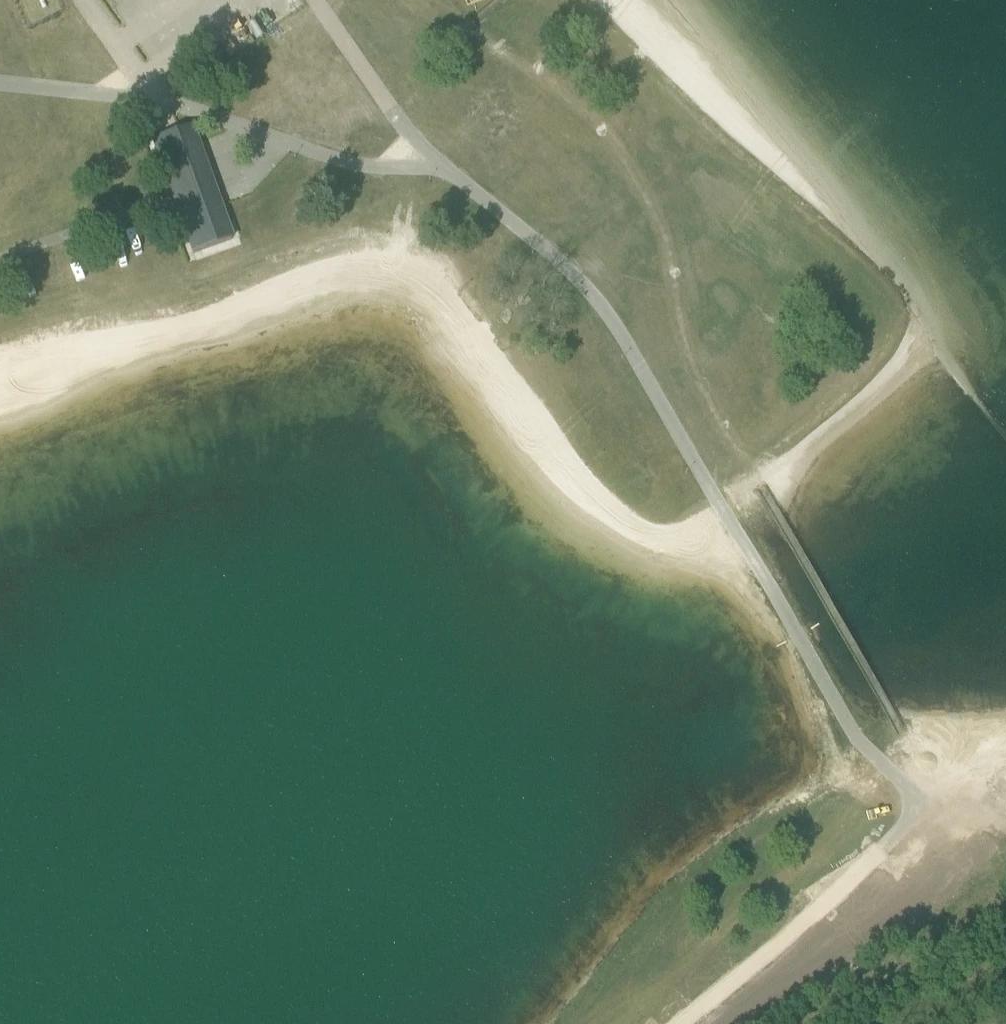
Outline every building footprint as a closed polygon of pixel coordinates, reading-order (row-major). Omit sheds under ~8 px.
[(233,239),(191,125),(152,139),(193,253),(233,239)]
